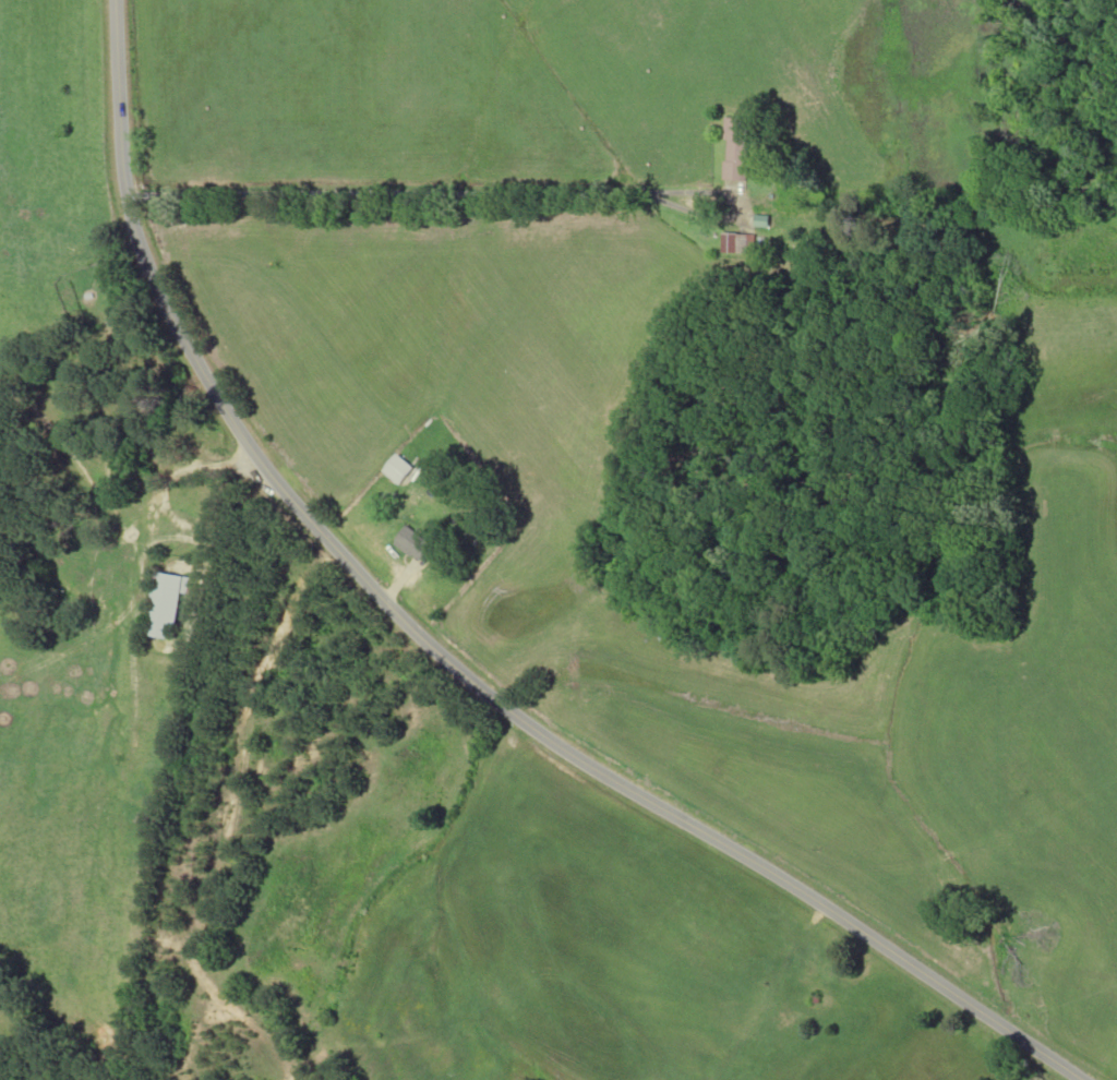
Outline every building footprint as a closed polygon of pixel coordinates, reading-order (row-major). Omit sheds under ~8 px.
[(747,119),(723,118),(721,181),(745,181),(747,119)] [(753,254),(753,235),(719,235),(719,254),(753,254)] [(397,486),(412,469),(395,454),(380,471),(397,486)] [(392,544),(417,563),(430,545),(406,527),(392,544)] [(143,636),(172,640),(178,594),(188,595),(191,578),(152,573),(143,636)]
